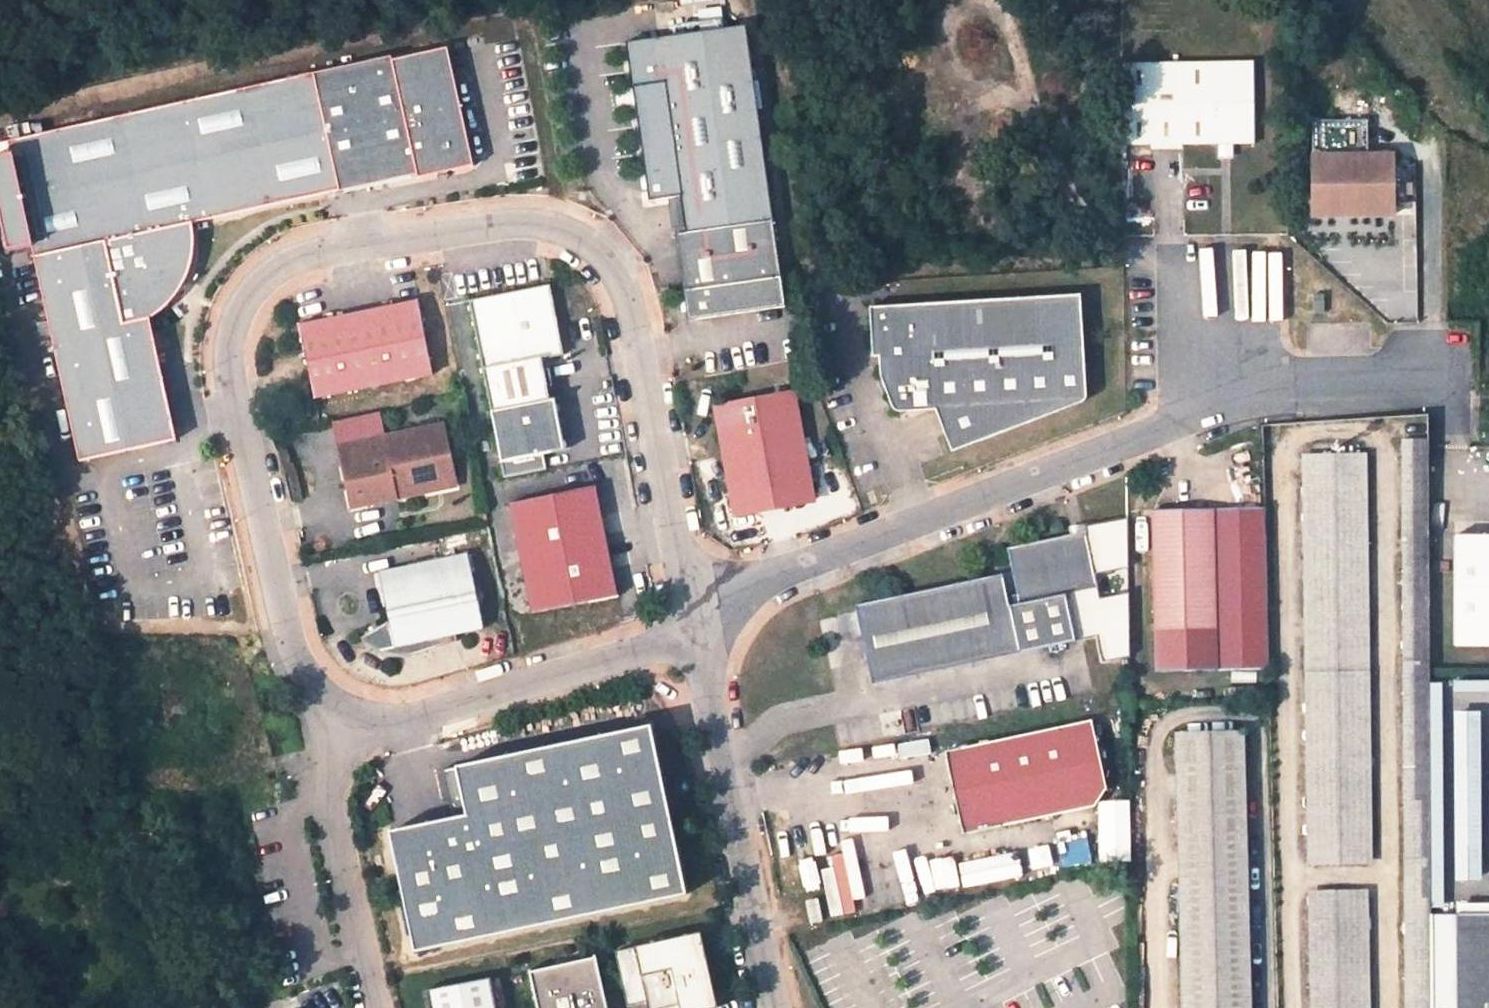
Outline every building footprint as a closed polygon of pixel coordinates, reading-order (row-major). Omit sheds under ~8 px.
[(745,27),(627,44),(649,202),(681,197),(682,205),(768,189),(745,27)] [(15,139),(81,462),(179,442),(155,320),(166,312),(177,303),(184,294),(192,280),(196,270),(200,256),(201,239),(200,227),(344,195),(423,180),(423,184),(479,173),(456,55),(400,66),(400,62),(15,139)] [(1252,66),(1121,67),(1121,149),(1217,148),(1217,160),(1231,160),(1231,148),(1253,148),(1252,66)] [(1313,126),(1315,221),(1395,220),(1394,160),(1369,160),(1368,125),(1313,126)] [(768,189),(682,205),(686,233),(675,235),(688,321),(785,307),(773,221),(768,189)] [(550,287),(469,302),(491,412),(503,477),(546,469),(544,455),(534,404),(549,401),(542,361),(563,356),(550,287)] [(322,317),(297,323),(302,350),(303,350),(313,398),(431,375),(421,326),(422,326),(417,299),(391,305),(391,306),(323,318),(322,317)] [(955,458),(1078,411),(1079,411),(1080,411),(1080,410),(1081,410),(1081,409),(1082,409),(1082,408),(1083,407),(1083,406),(1083,405),(1084,405),(1084,404),(1084,403),(1084,402),(1081,304),(935,310),(870,311),(872,360),(880,361),(881,378),(894,410),(894,411),(894,412),(895,412),(895,413),(896,413),(896,414),(897,414),(898,415),(899,415),(900,415),(900,416),(901,416),(902,416),(903,416),(904,416),(904,415),(938,415),(955,458)] [(808,480),(792,392),(714,406),(732,514),(757,509),(754,489),(808,480)] [(544,455),(564,451),(555,400),(549,401),(534,404),(544,455)] [(443,424),(382,437),(385,454),(342,463),(351,508),(395,498),(393,488),(454,475),(443,424)] [(338,447),(342,463),(385,454),(382,437),(338,447)] [(1426,442),(1409,442),(1411,662),(1428,663),(1426,442)] [(1364,454),(1306,455),(1309,672),(1366,671),(1364,454)] [(456,485),(454,475),(393,488),(395,498),(456,485)] [(757,509),(811,499),(808,480),(754,489),(757,509)] [(534,617),(592,605),(592,607),(621,601),(597,487),(565,494),(566,495),(511,506),(534,617)] [(1268,671),(1264,510),(1212,512),(1214,592),(1215,633),(1155,635),(1156,675),(1268,671)] [(1212,512),(1151,513),(1155,635),(1215,633),(1214,592),(1212,512)] [(1089,523),(1092,571),(1129,568),(1125,520),(1089,523)] [(1453,651),(1488,651),(1488,531),(1454,531),(1453,651)] [(1001,576),(854,607),(871,686),(1073,642),(1064,596),(1095,589),(1083,533),(1005,550),(1017,605),(1007,607),(1001,576)] [(484,629),(467,553),(437,560),(439,572),(411,578),(409,566),(378,573),(389,621),(361,638),(367,645),(375,652),(385,657),(396,659),(402,659),(411,657),(457,641),(456,635),(484,629)] [(1428,663),(1411,662),(1412,859),(1429,859),(1428,663)] [(1309,672),(1312,865),(1368,864),(1366,671),(1309,672)] [(1481,878),(1479,707),(1451,708),(1454,878),(1481,878)] [(945,752),(963,835),(1094,806),(1105,789),(1090,721),(945,752)] [(386,868),(404,955),(677,897),(641,728),(433,772),(443,820),(450,854),(386,868)] [(1174,733),(1179,921),(1250,919),(1245,732),(1174,733)] [(443,820),(378,834),(386,868),(450,854),(443,820)] [(1020,878),(1018,855),(960,859),(962,882),(1020,878)] [(1412,859),(1414,1007),(1430,1007),(1430,928),(1429,859),(1412,859)] [(828,914),(850,912),(847,868),(825,870),(828,914)] [(1315,1007),(1361,1007),(1359,891),(1313,891),(1315,1007)] [(817,899),(803,903),(808,925),(821,922),(817,899)] [(1179,921),(1182,1007),(1253,1007),(1250,919),(1179,921)] [(1430,928),(1430,1007),(1488,1007),(1488,928),(1430,928)] [(616,952),(627,1007),(632,1007),(647,1005),(647,1007),(715,1007),(699,935),(616,952)] [(529,972),(536,1007),(607,1007),(596,958),(529,972)] [(425,1007),(492,1007),(486,979),(421,992),(425,1007)]
